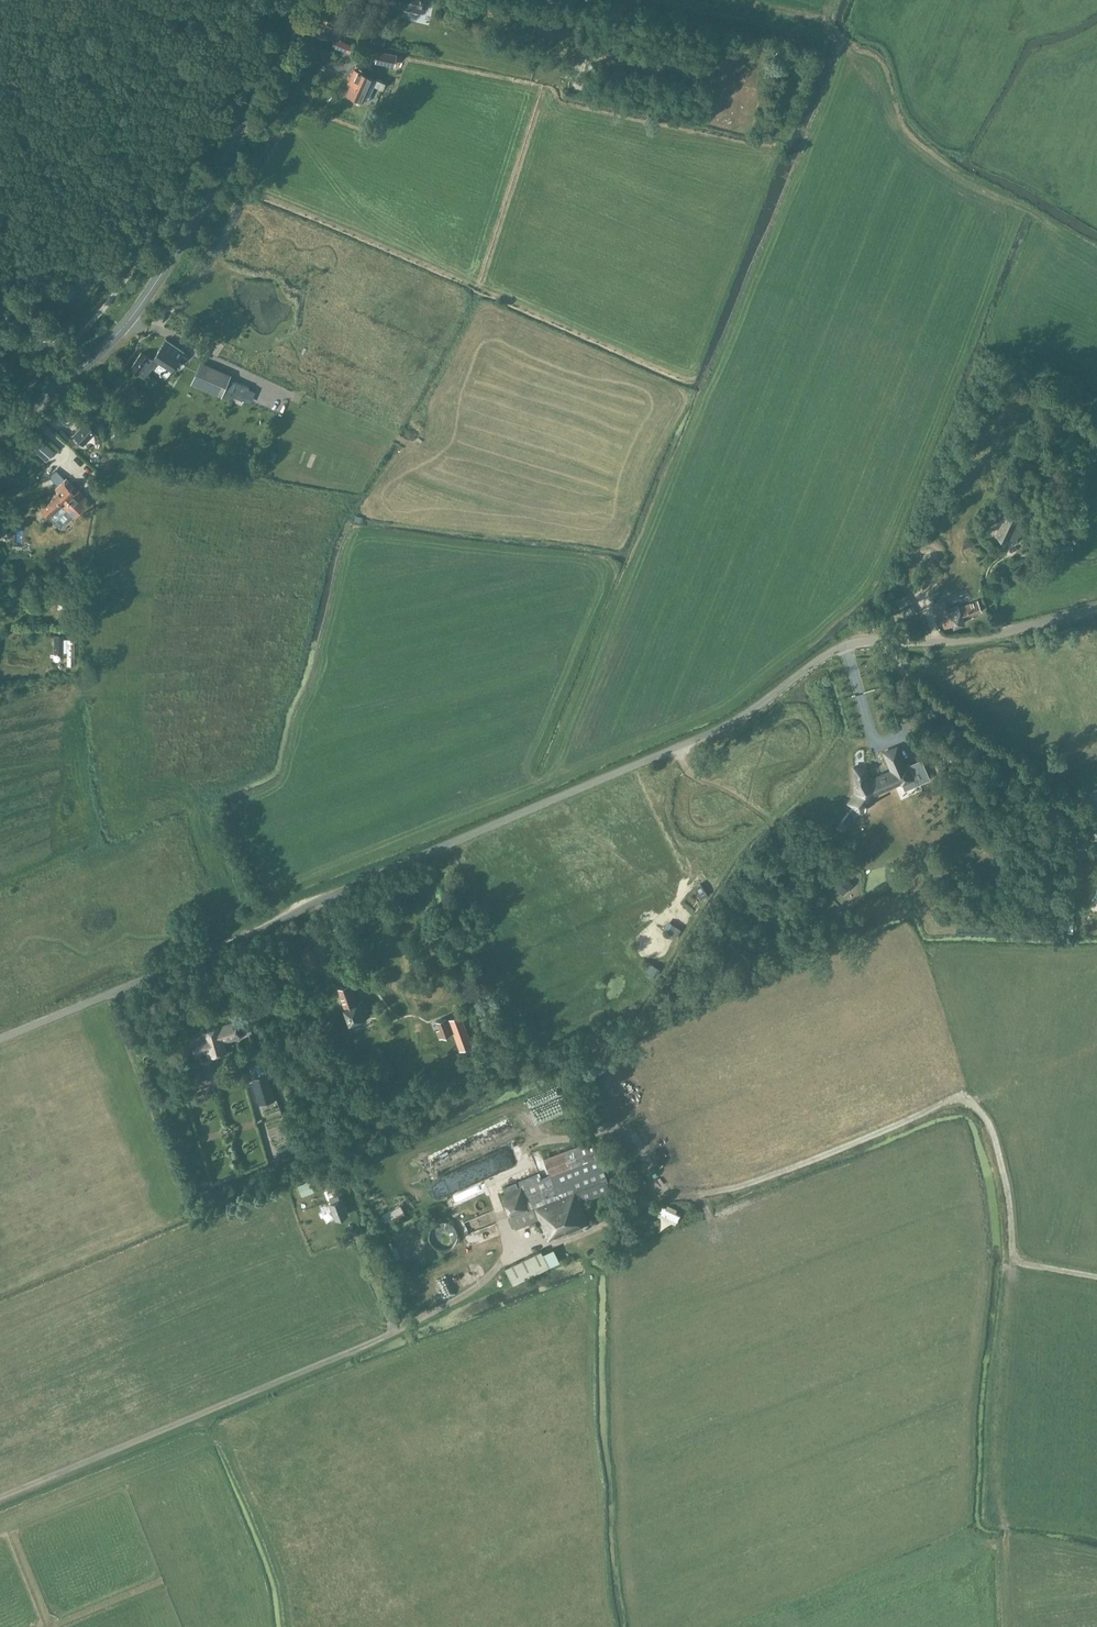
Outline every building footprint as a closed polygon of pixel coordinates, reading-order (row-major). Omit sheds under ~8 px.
[(392,14),(401,16),(403,14),(404,9),(420,12),(423,0),(394,0),(392,14)] [(315,33),(333,40),(335,40),(333,46),(351,53),(354,45),(341,40),(342,38),(335,35),(337,31),(340,32),(343,24),(322,16),(315,33)] [(371,42),(384,44),(386,36),(373,34),(371,42)] [(375,63),(395,67),(398,54),(378,50),(375,63)] [(615,68),(613,79),(625,80),(626,70),(615,68)] [(355,79),(348,95),(355,98),(366,102),(367,103),(374,87),(377,80),(374,78),(373,77),(365,74),(363,73),(358,71),(356,70),(352,78),(355,79)] [(140,353),(130,369),(135,372),(145,379),(153,368),(155,369),(154,370),(166,378),(168,375),(176,363),(184,352),(167,341),(159,352),(155,358),(156,358),(154,361),(140,353)] [(192,384),(221,396),(230,376),(201,363),(192,384)] [(244,401),(250,387),(235,381),(229,394),(244,401)] [(83,445),(84,444),(88,447),(98,436),(95,433),(95,432),(85,422),(72,435),(83,445)] [(38,438),(37,439),(30,447),(42,457),(46,461),(54,452),(38,438)] [(49,477),(57,485),(64,478),(56,470),(49,477)] [(86,499),(82,495),(67,479),(56,490),(57,492),(39,509),(48,518),(61,506),(72,517),(85,505),(82,502),(86,499)] [(1006,536),(1015,541),(1023,525),(1018,523),(1019,520),(1005,513),(994,534),(1004,539),(1006,536)] [(893,592),(887,598),(891,602),(896,597),(893,592)] [(962,618),(982,612),(978,602),(959,608),(958,606),(948,610),(944,598),(935,602),(944,628),(952,625),(953,627),(964,623),(962,618)] [(65,635),(52,635),(52,653),(65,653),(65,635)] [(930,743),(928,743),(928,759),(931,761),(936,755),(935,743),(932,743),(932,741),(930,741),(930,743)] [(897,748),(884,753),(892,772),(871,781),(867,777),(867,769),(854,768),(855,794),(850,802),(853,804),(852,805),(860,811),(866,807),(867,805),(868,799),(872,793),(900,782),(901,784),(912,780),(906,766),(904,767),(897,748)] [(842,820),(837,826),(843,831),(848,825),(842,820)] [(1086,864),(1072,865),(1074,886),(1088,885),(1086,864)] [(834,871),(826,881),(841,893),(845,887),(849,883),(838,874),(834,871)] [(663,928),(675,937),(681,929),(668,920),(663,928)] [(300,952),(306,969),(318,965),(312,948),(300,952)] [(337,987),(350,1022),(369,1015),(364,1000),(357,1002),(350,983),(337,987)] [(188,1012),(190,1014),(199,1002),(197,1000),(188,1012)] [(446,1018),(436,1021),(439,1029),(437,1030),(440,1038),(452,1034),(452,1033),(454,1033),(460,1049),(472,1045),(461,1015),(447,1020),(446,1018)] [(197,1057),(200,1056),(201,1058),(202,1059),(204,1059),(205,1060),(207,1059),(208,1058),(209,1057),(210,1056),(226,1051),(223,1039),(238,1035),(235,1024),(203,1033),(204,1036),(192,1040),(197,1057)] [(268,1075),(260,1077),(253,1079),(260,1105),(275,1101),(268,1075)] [(612,1190),(595,1149),(592,1140),(544,1160),(550,1176),(542,1179),(540,1173),(507,1186),(510,1193),(502,1196),(515,1228),(539,1218),(544,1231),(545,1230),(548,1239),(587,1224),(579,1203),(612,1190)] [(298,1184),(302,1195),(314,1190),(310,1179),(298,1184)] [(330,1204),(335,1220),(348,1215),(343,1199),(340,1200),(338,1195),(330,1198),(332,1203),(330,1204)] [(639,1227),(634,1233),(639,1237),(640,1238),(642,1235),(645,1233),(639,1227)] [(512,1284),(549,1266),(558,1262),(553,1249),(543,1254),(541,1250),(505,1268),(512,1284)]
